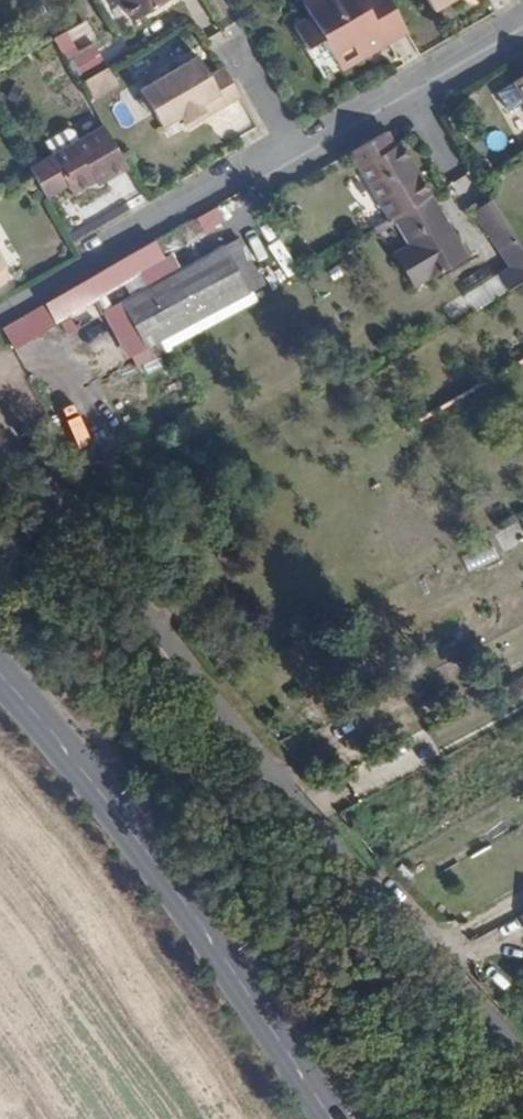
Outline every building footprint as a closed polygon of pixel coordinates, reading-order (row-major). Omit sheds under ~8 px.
[(115,3),(128,26),(166,3),(164,0),(119,0),(115,3)] [(383,0),(299,0),(297,1),(307,20),(290,31),(303,51),(319,43),(337,72),(403,34),(383,0)] [(430,13),(454,0),(422,0),(430,13)] [(50,39),(70,77),(101,61),(92,42),(75,51),(65,31),(50,39)] [(201,118),(236,98),(219,70),(205,78),(194,59),(136,92),(139,97),(137,105),(143,115),(150,117),(158,129),(177,119),(182,127),(200,117),(201,118)] [(79,79),(86,98),(113,88),(106,69),(79,79)] [(511,82),(522,103),(522,76),(511,82)] [(26,173),(43,201),(63,189),(68,197),(90,184),(102,178),(105,182),(124,171),(98,129),(26,173)] [(349,153),(360,172),(403,147),(400,143),(393,146),(385,132),(349,153)] [(403,147),(360,172),(387,220),(390,218),(429,196),(430,196),(403,147)] [(92,189),(105,182),(102,178),(90,184),(92,189)] [(429,196),(390,218),(401,238),(387,247),(407,282),(421,273),(421,274),(460,251),(429,196)] [(470,214),(486,239),(505,229),(486,203),(470,214)] [(216,221),(209,208),(176,226),(184,239),(184,240),(216,221)] [(490,244),(508,232),(505,229),(486,239),(490,244)] [(508,232),(490,244),(507,270),(495,277),(506,293),(522,284),(522,255),(508,232)] [(260,288),(235,242),(165,281),(141,294),(102,316),(128,361),(260,288)] [(130,276),(141,294),(165,281),(145,244),(65,291),(43,303),(36,307),(46,324),(130,276)] [(460,287),(484,275),(477,262),(454,275),(460,287)] [(522,540),(522,535),(517,522),(493,532),(501,550),(522,540)] [(491,544),(460,557),(467,573),(498,560),(491,544)]
